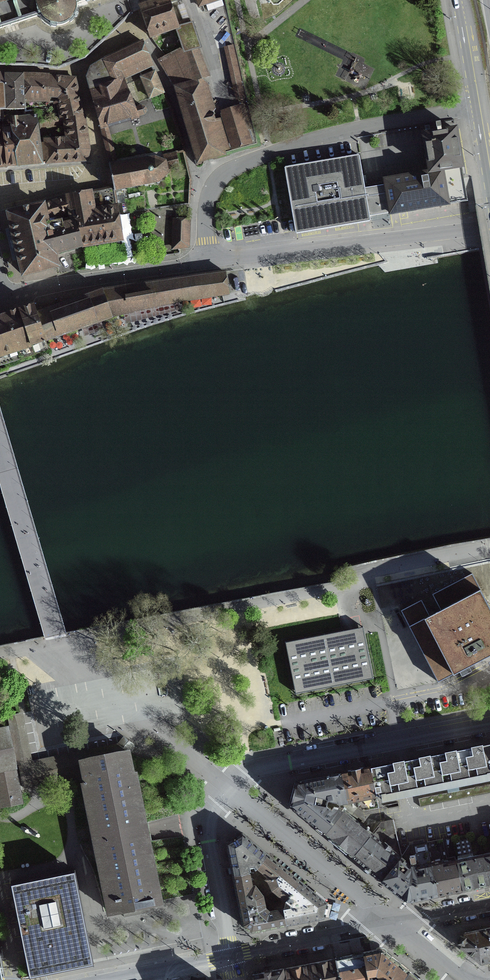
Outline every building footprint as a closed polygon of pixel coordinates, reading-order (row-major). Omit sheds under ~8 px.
[(38,16),(38,17),(40,16),(41,18),(42,17),(43,20),(47,22),(49,24),(49,25),(50,25),(50,27),(55,28),(55,26),(59,26),(62,25),(66,24),(69,22),(70,23),(72,21),(73,19),(72,18),(73,17),(72,16),(74,12),(74,7),(75,7),(75,5),(77,4),(76,4),(88,0),(0,0),(0,29),(38,16)] [(157,2),(139,8),(150,37),(172,28),(172,29),(175,28),(175,29),(178,28),(176,24),(170,4),(168,0),(156,0),(157,2)] [(222,156),(221,152),(212,123),(200,82),(201,80),(208,77),(196,48),(199,47),(191,25),(190,25),(189,20),(176,24),(178,28),(175,29),(181,47),(157,61),(176,90),(197,160),(194,161),(195,166),(201,164),(200,162),(222,156)] [(137,74),(152,67),(142,42),(109,58),(103,60),(102,61),(91,68),(87,78),(90,90),(101,129),(104,128),(103,127),(110,125),(135,118),(135,119),(139,118),(138,117),(144,115),(146,112),(145,108),(141,106),(134,109),(127,90),(128,90),(127,87),(126,88),(122,80),(125,79),(122,71),(133,66),(137,74)] [(237,100),(243,98),(233,53),(227,55),(237,100)] [(163,93),(154,72),(141,78),(149,99),(163,93)] [(4,74),(5,109),(24,108),(24,98),(23,74),(4,74)] [(57,99),(58,101),(79,95),(76,82),(74,79),(71,78),(39,75),(23,74),(24,98),(49,98),(57,99)] [(81,104),(79,95),(58,101),(62,118),(67,117),(83,115),(81,104)] [(233,148),(255,141),(245,107),(223,113),(233,148)] [(11,121),(10,121),(11,126),(12,126),(12,128),(17,165),(18,165),(18,167),(20,167),(20,166),(30,165),(41,164),(43,164),(43,161),(41,161),(36,117),(34,111),(24,112),(25,119),(11,121)] [(88,150),(83,115),(67,117),(69,135),(71,135),(72,135),(73,137),(73,139),(44,141),(46,162),(46,163),(86,161),(88,150)] [(220,121),(212,123),(221,152),(228,149),(220,121)] [(108,164),(119,162),(110,125),(103,127),(104,128),(101,129),(108,164)] [(5,166),(11,166),(17,165),(12,128),(12,126),(11,126),(2,127),(2,130),(0,130),(0,167),(5,166)] [(465,189),(463,179),(461,167),(455,130),(423,135),(430,172),(384,180),(385,186),(364,189),(358,156),(286,168),(284,168),(293,220),(294,231),(295,235),(370,222),(369,217),(389,214),(390,215),(451,204),(467,202),(465,189)] [(119,162),(108,164),(111,178),(113,188),(113,192),(115,191),(144,186),(144,188),(147,187),(147,185),(156,183),(157,185),(159,185),(160,184),(159,183),(168,174),(167,169),(178,167),(176,154),(163,156),(165,160),(154,157),(119,162)] [(113,192),(113,188),(95,192),(80,195),(72,197),(78,226),(79,236),(82,247),(82,248),(83,248),(83,246),(118,241),(120,241),(120,240),(119,229),(120,229),(119,225),(118,225),(117,219),(115,208),(117,208),(115,195),(115,191),(113,192)] [(126,213),(146,211),(143,196),(124,199),(126,213)] [(42,206),(42,204),(41,204),(41,205),(52,257),(53,257),(56,256),(56,254),(67,251),(67,252),(69,251),(69,250),(81,247),(81,248),(82,248),(82,247),(79,236),(78,226),(72,197),(42,206)] [(54,266),(54,268),(56,267),(53,257),(52,257),(41,205),(41,204),(40,204),(40,206),(30,209),(12,213),(11,212),(7,213),(8,217),(9,217),(16,245),(22,271),(21,272),(22,276),(26,275),(26,273),(54,266)] [(176,220),(175,247),(187,247),(188,220),(176,220)] [(104,290),(112,317),(131,312),(131,311),(187,299),(188,300),(208,298),(208,297),(227,294),(224,273),(104,290)] [(112,318),(112,317),(104,290),(36,314),(35,314),(45,342),(112,318)] [(36,314),(34,306),(24,309),(19,310),(34,355),(48,350),(45,342),(35,314),(36,314)] [(6,315),(0,317),(0,365),(34,355),(31,346),(19,310),(10,313),(6,315)] [(400,611),(408,627),(437,683),(454,674),(463,669),(489,655),(489,610),(480,590),(472,574),(432,595),(440,610),(429,616),(421,601),(400,611)] [(295,694),(373,679),(362,628),(285,643),(295,694)] [(80,752),(31,762),(20,716),(6,719),(10,737),(12,748),(14,758),(20,789),(22,789),(85,776),(83,769),(80,752)] [(7,729),(0,730),(0,807),(20,803),(13,767),(14,767),(12,758),(14,758),(12,748),(10,737),(8,738),(7,729)] [(453,787),(489,779),(489,744),(483,746),(447,753),(425,757),(403,761),(377,767),(370,768),(375,796),(376,795),(381,795),(382,801),(410,795),(453,787)] [(83,783),(109,913),(134,908),(159,903),(133,773),(131,774),(127,752),(116,753),(91,758),(82,761),(83,769),(86,783),(83,783)] [(356,799),(375,796),(370,768),(348,772),(340,774),(346,801),(356,799)] [(326,806),(327,803),(328,800),(338,803),(346,801),(340,774),(332,776),(295,783),(292,793),(289,805),(324,834),(343,810),(342,810),(341,811),(337,808),(333,807),(331,810),(326,806)] [(375,796),(356,799),(358,808),(363,812),(378,809),(376,795),(375,796)] [(328,837),(353,858),(367,870),(382,882),(401,858),(400,858),(372,834),(343,810),(324,834),(328,837)] [(372,834),(400,858),(401,857),(393,821),(380,823),(372,834)] [(232,872),(232,875),(248,872),(247,866),(254,865),(257,867),(267,855),(242,834),(226,843),(232,872)] [(412,862),(407,863),(414,869),(442,863),(441,861),(446,860),(442,840),(426,842),(412,845),(415,856),(411,857),(412,862)] [(442,863),(414,869),(407,863),(401,858),(382,882),(400,897),(402,898),(410,900),(457,891),(482,886),(489,884),(489,854),(442,863)] [(272,889),(286,900),(300,882),(272,859),(267,855),(257,867),(267,876),(265,879),(268,881),(272,889)] [(12,882),(32,974),(92,961),(87,938),(72,869),(12,882)] [(251,886),(248,872),(232,875),(233,880),(239,909),(264,904),(262,895),(254,886),(251,886)] [(284,909),(283,909),(286,925),(322,918),(326,903),(300,882),(286,900),(286,901),(284,904),(284,909)] [(265,908),(264,904),(239,909),(242,926),(251,932),(256,931),(286,925),(283,909),(269,912),(265,908)] [(464,934),(461,947),(480,963),(488,961),(489,961),(489,928),(464,934)] [(404,968),(385,952),(377,950),(363,953),(366,966),(369,979),(419,979),(404,968)] [(366,966),(363,953),(352,955),(335,959),(338,971),(339,979),(369,979),(366,966)] [(279,979),(339,979),(338,971),(335,959),(330,960),(308,965),(287,969),(281,970),(277,970),(279,979)] [(277,970),(264,973),(252,975),(253,979),(279,979),(277,970)]
